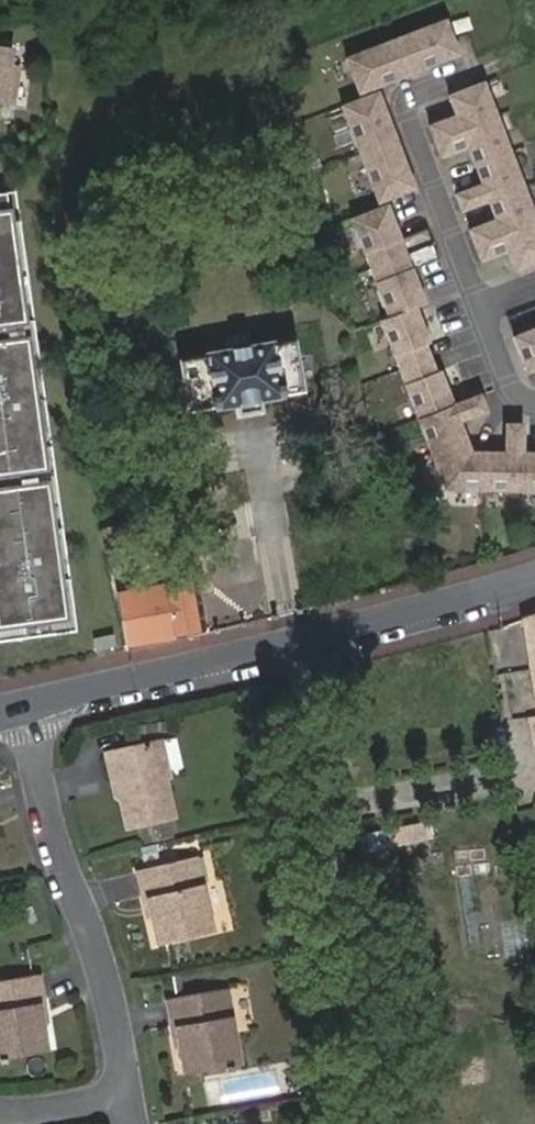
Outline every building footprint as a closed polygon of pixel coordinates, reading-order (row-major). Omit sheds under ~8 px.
[(446,22),(395,42),(409,76),(459,57),(446,22)] [(395,42),(349,59),(363,93),(409,76),(395,42)] [(6,107),(12,68),(14,52),(0,50),(0,106),(6,107)] [(12,68),(6,107),(14,108),(19,69),(12,68)] [(483,84),(448,97),(456,116),(429,126),(435,142),(496,118),(483,84)] [(378,93),(343,107),(360,155),(396,141),(378,93)] [(510,152),(496,118),(435,142),(440,156),(467,147),(474,166),(510,152)] [(396,141),(360,155),(380,202),(415,188),(396,141)] [(510,152),(474,166),(482,185),(455,195),(461,211),(488,201),(523,187),(510,152)] [(488,201),(495,220),(469,230),(475,245),(534,222),(534,219),(523,187),(488,201)] [(0,197),(0,643),(74,632),(13,196),(0,197)] [(400,239),(387,206),(352,220),(370,268),(433,244),(427,230),(400,239)] [(515,271),(534,264),(534,222),(475,245),(480,260),(507,250),(515,271)] [(439,259),(433,244),(370,268),(389,318),(415,308),(425,304),(412,270),(439,259)] [(429,343),(415,308),(389,318),(379,321),(398,371),(431,358),(425,345),(429,343)] [(526,372),(534,368),(534,328),(513,337),(526,372)] [(239,404),(261,400),(284,396),(283,393),(303,389),(294,340),(275,344),(275,339),(205,351),(206,356),(180,360),(187,409),(214,404),(216,407),(239,404)] [(439,371),(436,373),(431,358),(398,371),(417,420),(453,406),(439,371)] [(479,395),(453,406),(417,420),(429,454),(466,440),(459,421),(485,411),(479,395)] [(263,411),(261,400),(239,404),(240,415),(251,413),(263,411)] [(505,452),(485,453),(484,492),(521,492),(521,453),(522,425),(506,424),(505,452)] [(470,452),(466,440),(429,454),(444,491),(484,492),(485,453),(470,452)] [(521,453),(521,492),(534,492),(534,454),(521,453)] [(122,643),(204,628),(195,577),(131,589),(130,587),(123,588),(123,591),(113,593),(122,643)] [(522,618),(534,715),(534,614),(522,618)] [(112,634),(93,638),(96,649),(114,645),(112,634)] [(174,776),(166,740),(113,752),(120,782),(122,781),(133,826),(179,816),(172,777),(174,776)] [(428,821),(393,827),(396,844),(431,838),(428,821)] [(151,897),(155,916),(161,942),(218,929),(200,854),(138,869),(145,898),(151,897)] [(150,917),(155,916),(151,897),(145,898),(150,917)] [(51,1009),(46,978),(0,986),(0,1065),(5,1064),(7,1068),(14,1066),(13,1063),(55,1055),(51,1029),(47,1009),(51,1009)] [(183,1026),(186,1047),(191,1074),(233,1066),(233,1070),(240,1069),(239,1065),(248,1063),(234,987),(171,1000),(177,1027),(183,1026)] [(181,1047),(186,1047),(183,1026),(177,1027),(181,1047)]
